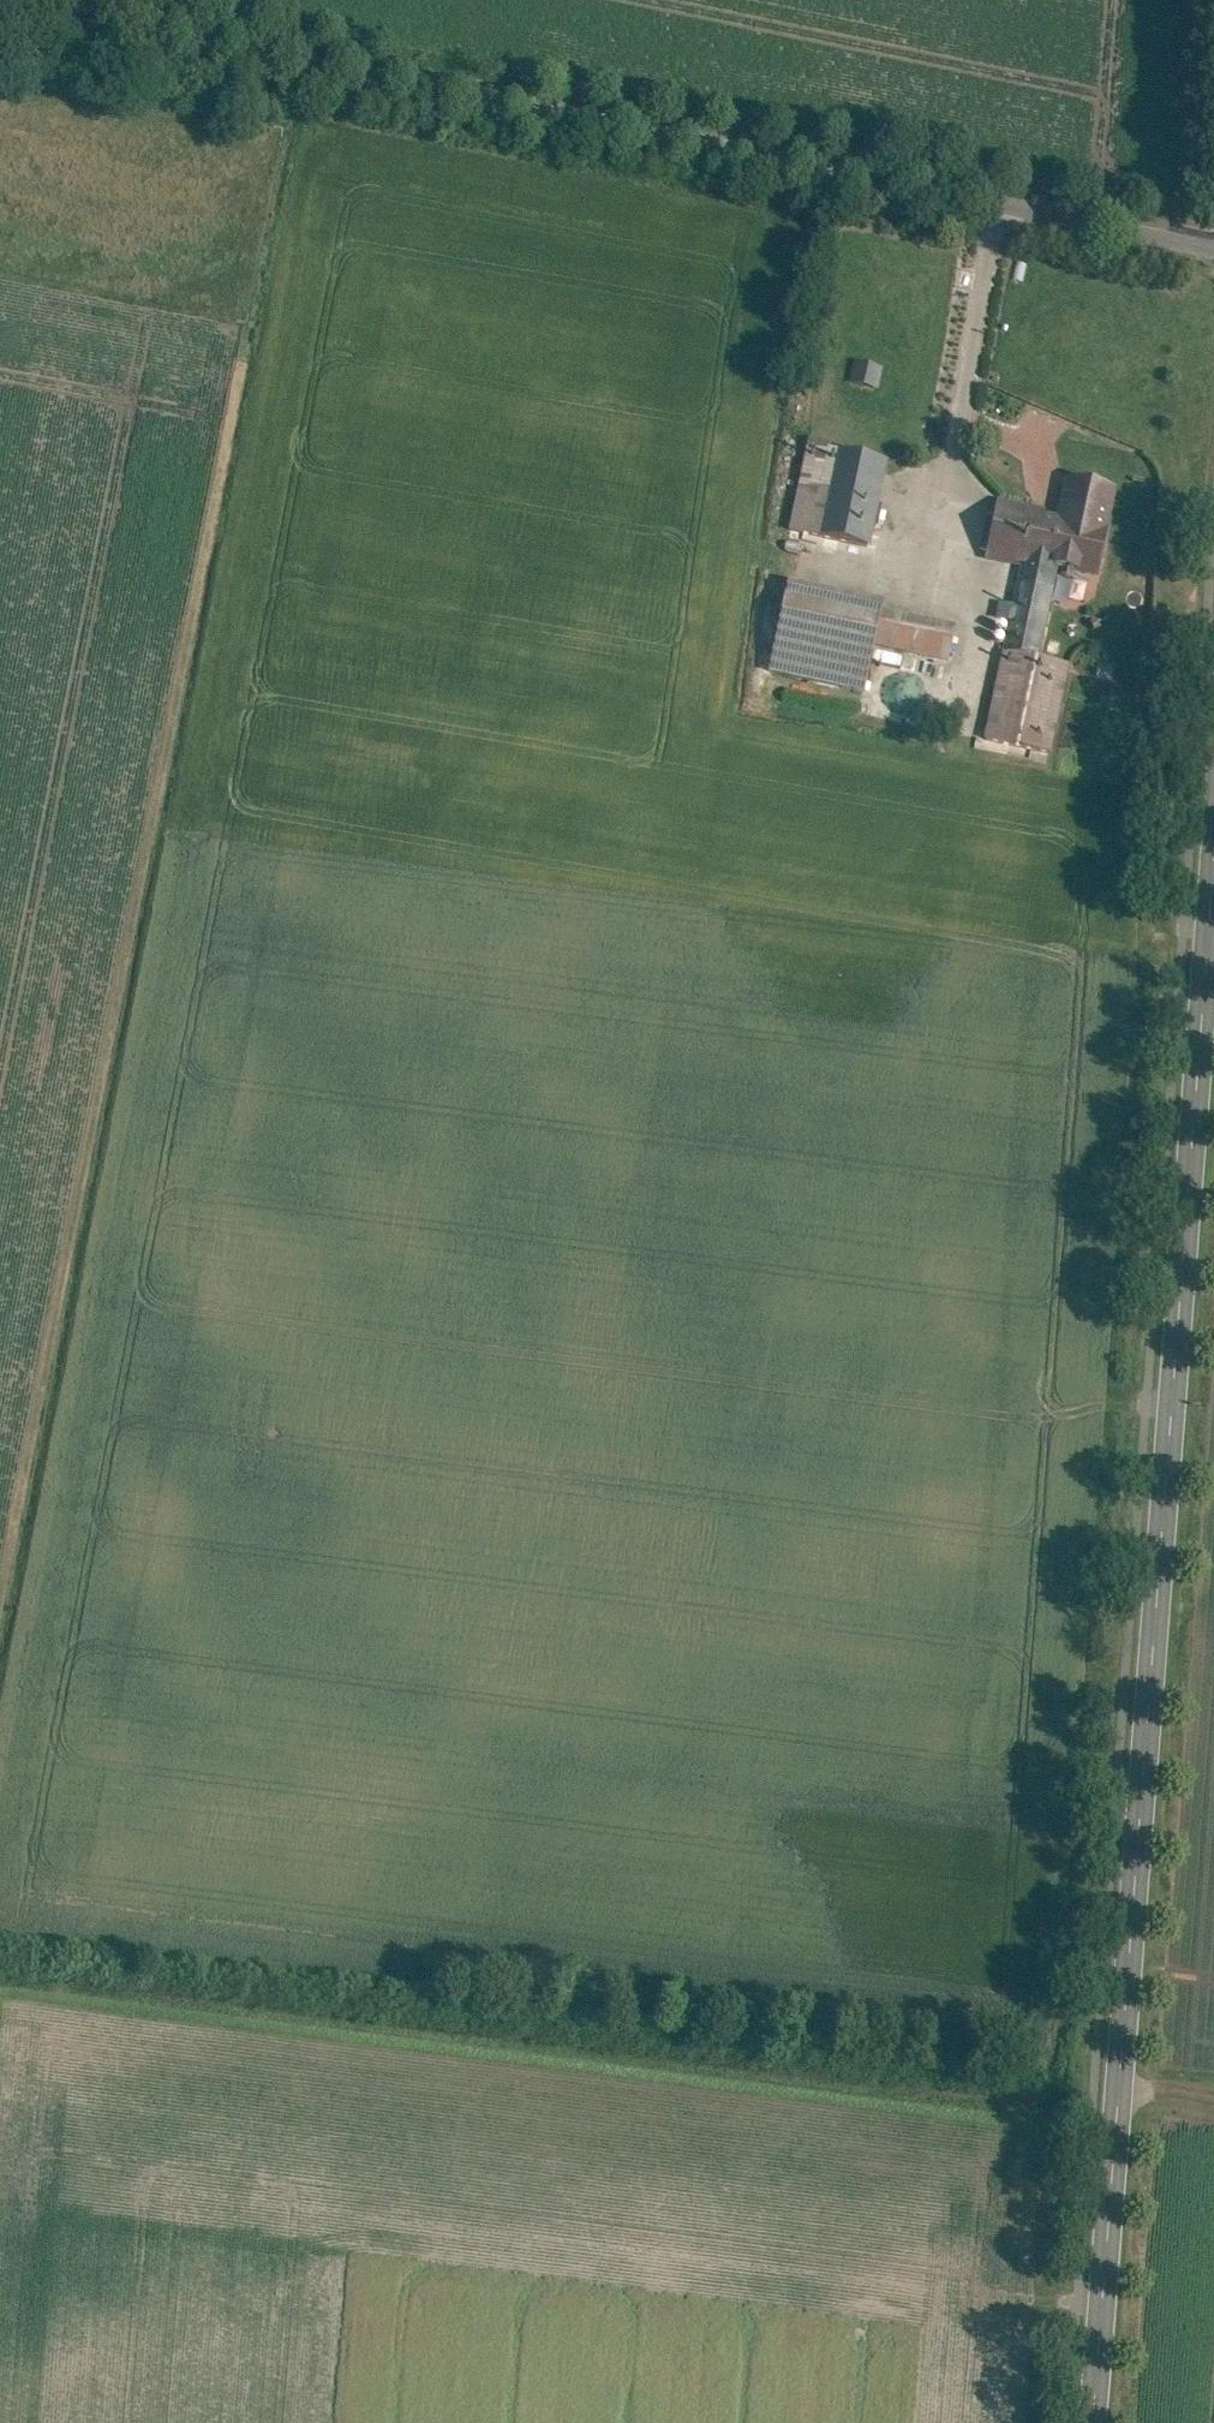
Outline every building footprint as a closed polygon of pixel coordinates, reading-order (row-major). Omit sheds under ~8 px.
[(820,547),(867,557),(885,469),(838,459),(820,547)] [(1019,573),(986,746),(1049,757),(1065,673),(1040,668),(1057,578),(1109,588),(1120,528),(993,504),(981,566),(1019,573)] [(882,652),(957,668),(964,636),(890,619),(892,607),(789,584),(769,676),(864,697),(871,699),(882,652)]
